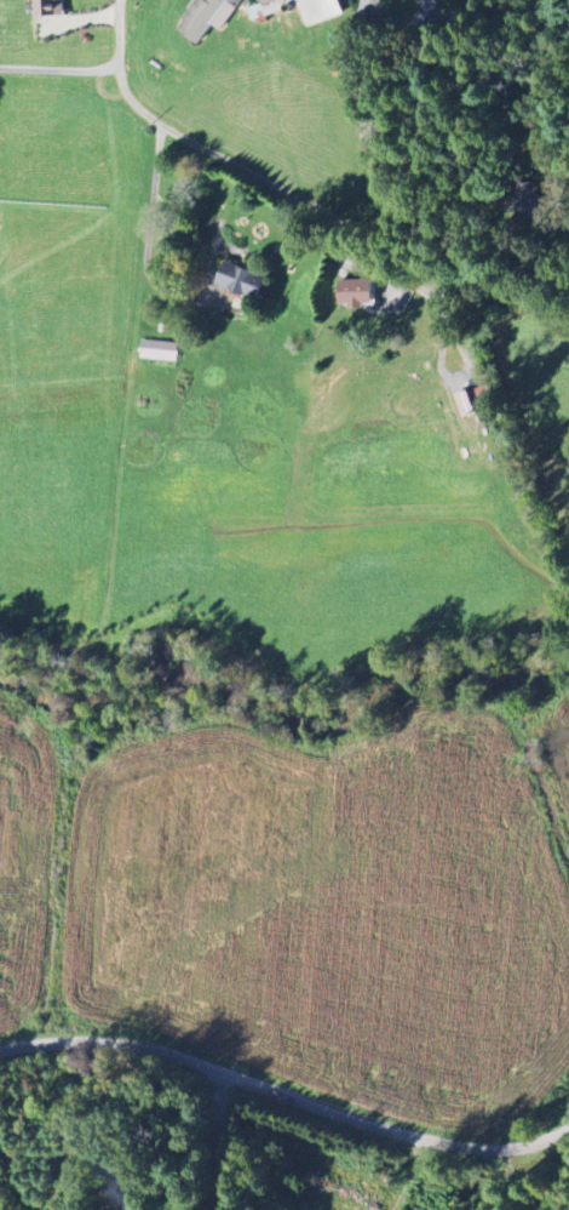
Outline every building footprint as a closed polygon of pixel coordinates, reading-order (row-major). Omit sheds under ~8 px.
[(63,19),(63,0),(34,0),(34,19),(63,19)] [(176,32),(199,47),(212,27),(221,33),(242,0),(198,0),(176,32)] [(337,0),(259,0),(261,6),(249,11),(253,25),(266,21),(265,17),(300,5),(307,28),(343,16),(337,0)] [(265,277),(223,264),(215,290),(258,302),(265,277)] [(339,311),(363,310),(363,307),(373,307),(373,281),(339,282),(339,311)] [(178,363),(179,345),(142,343),(141,361),(178,363)] [(470,393),(456,397),(460,417),(475,414),(470,393)] [(129,1174),(110,1173),(109,1196),(128,1197),(129,1174)]
